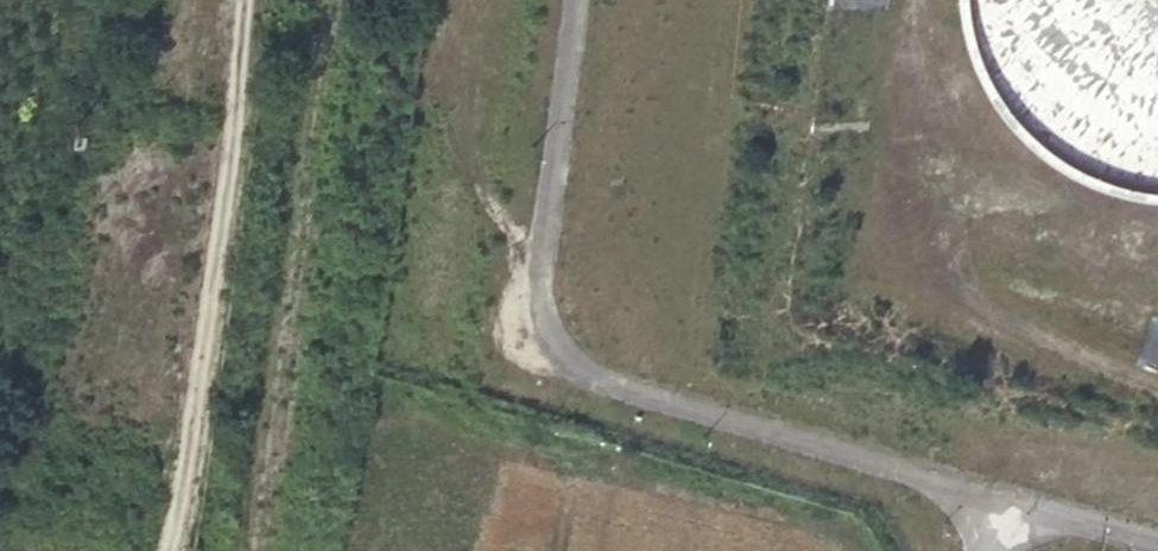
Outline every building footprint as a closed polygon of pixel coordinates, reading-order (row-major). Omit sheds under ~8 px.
[(950,18),(952,24),(961,44),(969,60),(977,72),(986,83),(996,94),(1006,104),(1014,111),(1029,122),(1044,132),(1057,138),(1073,146),(1087,150),(1104,154),(1112,156),(1133,158),(1144,158),(1157,158),(1157,0),(945,0),(950,18)]
